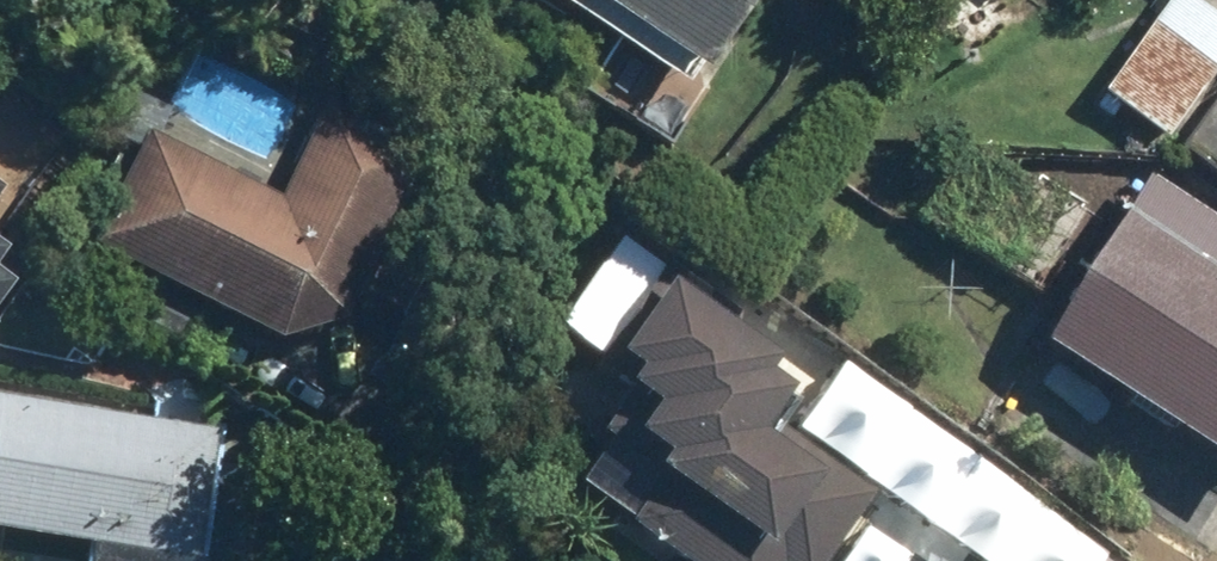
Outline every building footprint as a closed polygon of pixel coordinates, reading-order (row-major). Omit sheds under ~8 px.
[(669,149),(703,98),(692,91),(752,0),(555,0),(618,42),(585,93),(669,149)] [(1188,0),(1169,0),(1103,97),(1164,138),(1216,60),(1216,20),(1188,0)] [(316,127),(277,203),(237,183),(226,205),(204,193),(216,172),(185,156),(199,130),(170,114),(136,181),(128,177),(92,245),(275,339),(336,323),(411,176),(316,127)] [(33,263),(5,244),(46,185),(0,153),(0,310),(33,263)] [(1142,181),(1040,349),(1216,457),(1216,226),(1142,181)] [(441,269),(397,243),(367,293),(411,319),(441,269)] [(636,530),(682,560),(824,560),(872,490),(772,424),(794,391),(764,370),(774,355),(658,277),(600,364),(659,404),(636,439),(668,461),(658,477),(667,483),(636,530)] [(87,549),(85,560),(203,560),(220,448),(209,446),(211,435),(0,404),(0,536),(87,549)] [(902,560),(927,560),(910,550),(902,560)]
